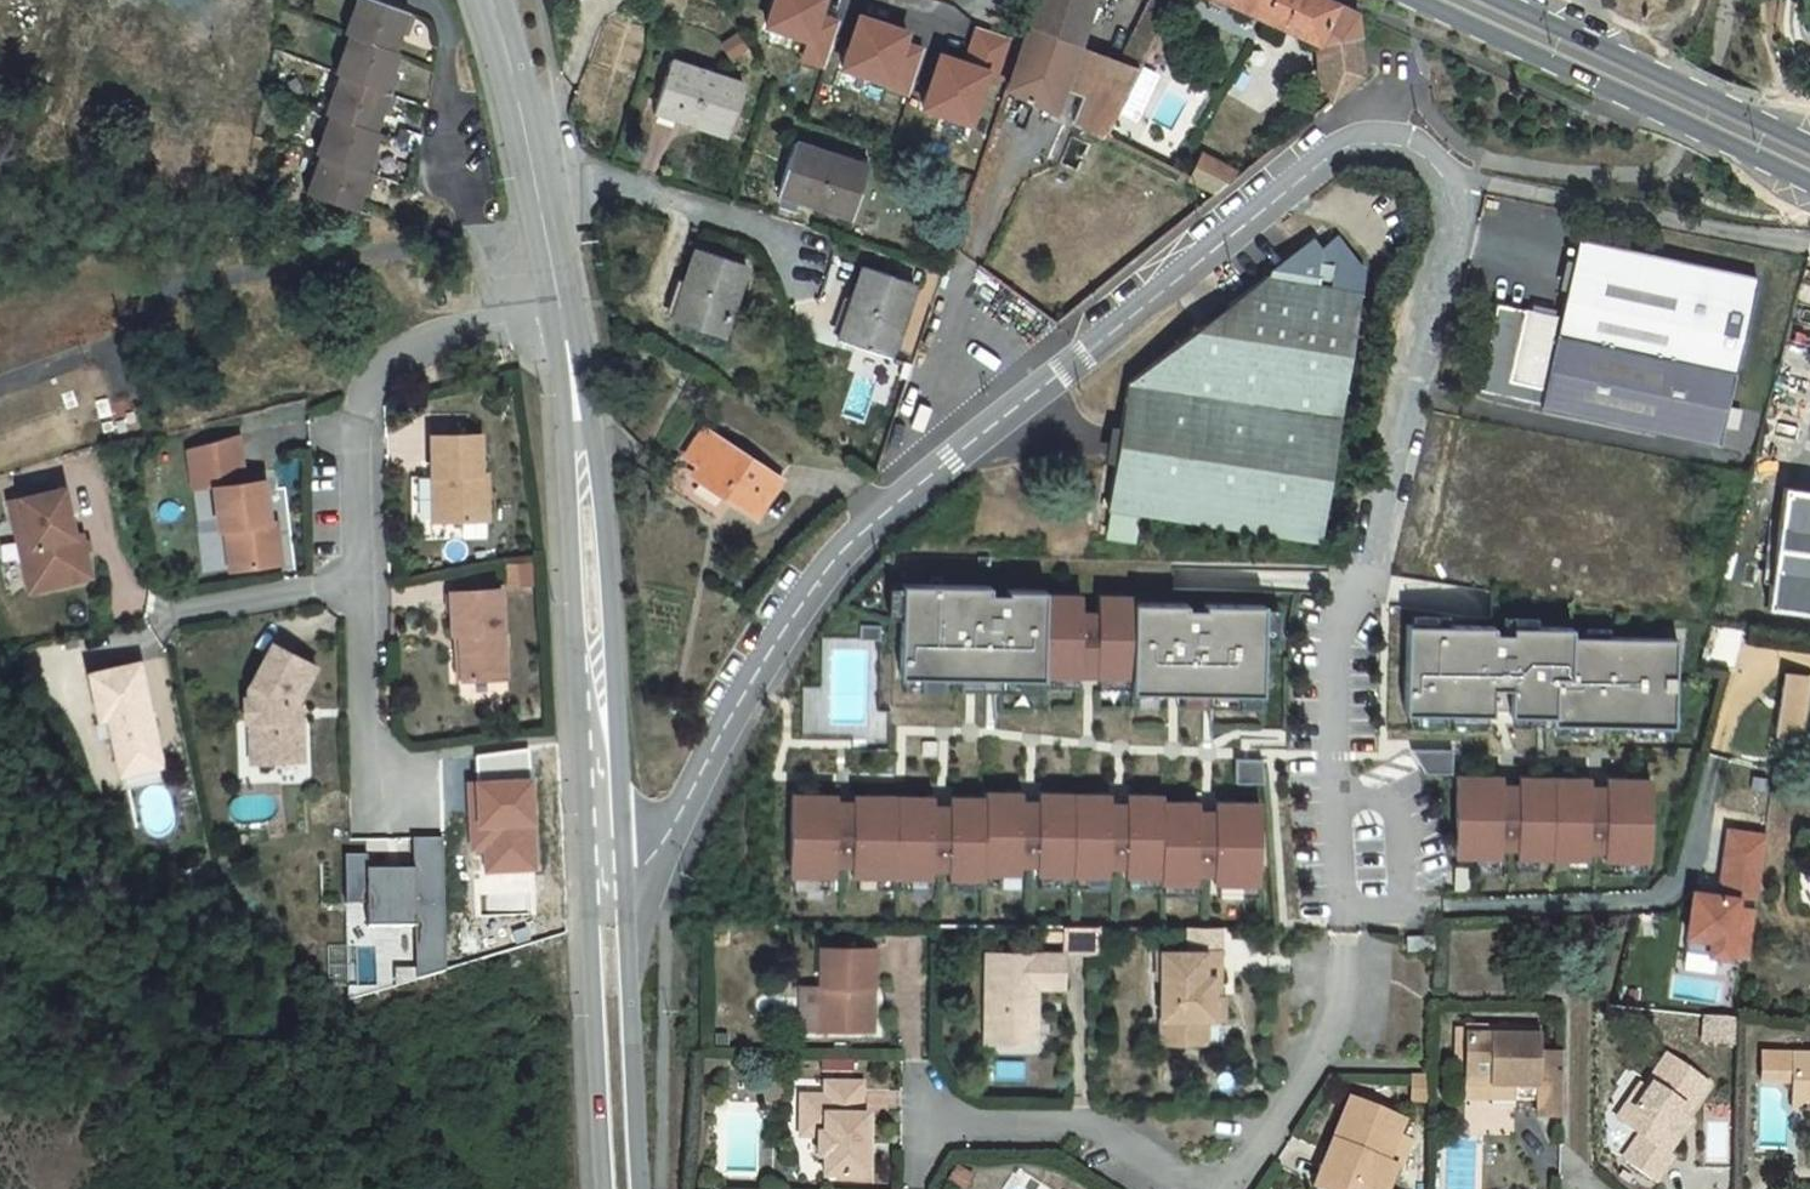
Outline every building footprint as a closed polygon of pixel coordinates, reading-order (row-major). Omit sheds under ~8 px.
[(375,0),(361,0),(348,34),(352,36),(338,74),(345,76),(330,115),(335,117),(321,155),(326,157),(312,195),(354,211),(361,191),(363,185),(371,188),(376,174),(372,172),(377,160),(368,157),(371,150),(377,132),(374,131),(380,112),(382,106),(390,109),(395,95),(391,93),(396,79),(388,76),(390,70),(397,51),(393,50),(400,32),(402,26),(410,29),(415,15),(410,13),(411,13),(375,0)] [(1005,87),(1054,112),(1063,87),(1077,46),(1093,0),(1035,0),(1005,87)] [(1139,69),(1174,0),(1150,0),(1119,61),(1098,53),(1083,94),(1072,121),(1104,137),(1139,69)] [(1318,43),(1359,37),(1356,10),(1335,1),(1332,0),(1222,0),(1318,43)] [(407,35),(410,29),(402,26),(400,32),(407,35)] [(1359,37),(1318,43),(1319,76),(1362,62),(1359,37)] [(1098,53),(1077,46),(1063,87),(1083,94),(1098,53)] [(743,84),(670,61),(654,111),(726,135),(743,84)] [(1364,75),(1362,62),(1319,76),(1332,101),(1364,75)] [(388,76),(396,79),(398,73),(390,70),(388,76)] [(388,115),(390,109),(382,106),(380,112),(388,115)] [(867,167),(795,143),(778,193),(824,208),(824,207),(841,202),(841,203),(832,206),(832,211),(851,217),(867,167)] [(368,157),(377,160),(379,153),(371,150),(368,157)] [(1241,175),(1202,155),(1190,180),(1218,194),(1241,175)] [(371,188),(363,185),(361,191),(369,194),(371,188)] [(326,244),(345,242),(344,230),(325,232),(326,244)] [(1321,543),(1363,272),(1335,236),(1318,248),(1312,240),(1270,272),(1269,277),(1265,276),(1126,382),(1107,509),(1321,543)] [(1719,447),(1757,277),(1577,237),(1559,317),(1495,302),(1475,392),(1540,406),(1539,407),(1719,447)] [(745,265),(696,249),(672,321),(722,338),(745,265)] [(913,284),(863,267),(839,340),(889,356),(913,284)] [(780,480),(703,430),(686,456),(699,465),(693,476),(756,517),(780,480)] [(481,435),(431,436),(432,477),(438,477),(439,521),(487,521),(487,475),(481,475),(481,435)] [(281,564),(277,533),(271,534),(270,522),(265,480),(244,482),(239,436),(205,444),(210,487),(214,486),(219,530),(226,529),(233,529),(238,570),(281,564)] [(210,487),(205,444),(188,448),(194,490),(210,487)] [(1783,488),(1768,608),(1809,614),(1809,491),(1783,488)] [(75,537),(66,491),(11,502),(29,590),(92,577),(82,535),(75,537)] [(238,570),(233,529),(226,529),(231,570),(238,570)] [(1044,681),(1044,677),(1046,596),(1046,592),(1008,591),(1008,595),(989,594),(989,587),(901,585),(899,678),(1044,681)] [(462,680),(504,678),(501,589),(450,591),(452,634),(460,634),(462,680)] [(1080,614),(1081,597),(1046,596),(1044,677),(1079,677),(1080,637),(1080,614)] [(1098,638),(1098,678),(1133,678),(1134,604),(1134,597),(1099,597),(1099,615),(1098,638)] [(1133,678),(1133,694),(1263,696),(1264,634),(1265,610),(1265,606),(1204,605),(1204,609),(1187,609),(1187,605),(1134,604),(1133,678)] [(1080,614),(1080,637),(1098,638),(1099,615),(1080,614)] [(1577,631),(1408,627),(1405,712),(1500,714),(1501,683),(1517,684),(1516,712),(1557,713),(1558,670),(1576,671),(1577,631)] [(1685,634),(1577,631),(1576,671),(1558,670),(1557,713),(1557,720),(1649,722),(1649,739),(1670,739),(1671,721),(1683,722),(1685,634)] [(1080,637),(1079,677),(1098,678),(1098,638),(1080,637)] [(303,762),(301,718),(295,718),(294,707),(316,666),(273,644),(249,688),(249,698),(243,698),(244,721),(249,721),(250,741),(259,741),(260,762),(303,762)] [(89,673),(98,719),(107,717),(122,787),(161,779),(156,752),(158,752),(139,663),(89,673)] [(1779,733),(1808,734),(1809,671),(1809,670),(1782,669),(1779,733)] [(260,762),(259,741),(250,741),(251,763),(260,762)] [(1263,760),(1236,760),(1236,784),(1264,784),(1263,760)] [(1504,775),(1455,774),(1453,856),(1509,857),(1509,851),(1519,851),(1519,856),(1588,858),(1588,847),(1609,848),(1609,860),(1651,860),(1653,778),(1608,777),(1608,783),(1597,783),(1597,777),(1521,775),(1521,781),(1504,781),(1504,775)] [(1021,794),(985,793),(985,799),(983,874),(1019,875),(1019,859),(1020,843),(1021,794)] [(1021,794),(1020,843),(1038,843),(1039,795),(1031,794),(1021,794)] [(1073,875),(1075,795),(1039,795),(1038,843),(1038,860),(1038,875),(1073,875)] [(1109,796),(1075,795),(1073,875),(1108,876),(1108,861),(1108,845),(1109,796)] [(835,797),(791,796),(789,876),(833,877),(834,862),(834,844),(835,797)] [(1109,796),(1108,845),(1127,845),(1128,796),(1118,796),(1109,796)] [(1163,797),(1128,796),(1127,845),(1127,862),(1126,876),(1162,877),(1163,803),(1163,797)] [(853,797),(835,797),(834,844),(852,844),(853,797)] [(892,878),(893,798),(853,797),(852,844),(852,862),(852,877),(892,878)] [(931,847),(932,798),(893,798),(892,878),(931,879),(931,864),(931,847)] [(942,798),(932,798),(931,847),(950,848),(951,799),(942,798)] [(985,799),(951,799),(950,848),(949,864),(949,879),(983,880),(983,874),(985,799)] [(1198,804),(1163,803),(1162,877),(1162,884),(1197,884),(1197,869),(1197,853),(1198,804)] [(1207,804),(1198,804),(1197,853),(1215,853),(1216,804),(1207,804)] [(1259,885),(1260,805),(1216,804),(1215,853),(1215,869),(1215,885),(1259,885)] [(1771,834),(1729,827),(1720,885),(1746,889),(1762,892),(1771,834)] [(366,857),(343,857),(345,906),(366,906),(366,930),(414,928),(416,982),(445,973),(442,838),(411,839),(412,871),(366,873),(366,857)] [(1038,860),(1038,843),(1020,843),(1019,859),(1038,860)] [(852,862),(852,844),(834,844),(834,862),(852,862)] [(1127,845),(1108,845),(1108,861),(1127,862),(1127,845)] [(950,848),(931,847),(931,864),(949,864),(950,848)] [(1215,869),(1215,853),(1197,853),(1197,869),(1215,869)] [(1454,869),(1454,887),(1469,887),(1469,869),(1454,869)] [(1736,958),(1746,889),(1720,885),(1695,882),(1685,951),(1688,951),(1686,966),(1717,970),(1719,956),(1736,958)] [(1099,954),(1099,925),(1067,925),(1067,954),(1099,954)] [(1224,943),(1224,926),(1186,925),(1186,943),(1224,943)] [(1435,938),(1407,938),(1408,952),(1435,952),(1435,938)] [(873,948),(821,947),(821,986),(821,1003),(805,1002),(806,1009),(800,1009),(800,1030),(819,1030),(819,1031),(864,1032),(865,987),(872,987),(873,948)] [(1217,950),(1157,951),(1157,979),(1162,979),(1161,1032),(1184,1033),(1183,1044),(1206,1044),(1205,1019),(1222,1020),(1222,989),(1212,990),(1212,970),(1218,970),(1217,950)] [(1064,956),(987,954),(985,1031),(1003,1032),(1003,1043),(1035,1043),(1037,987),(1063,989),(1064,956)] [(800,986),(800,1009),(806,1009),(805,1002),(821,1003),(821,986),(800,986)] [(872,987),(865,987),(864,1032),(872,1032),(872,987)] [(1538,1029),(1466,1029),(1466,1035),(1465,1050),(1455,1050),(1454,1074),(1465,1075),(1465,1087),(1513,1088),(1513,1100),(1538,1100),(1538,1118),(1562,1118),(1562,1055),(1538,1055),(1538,1029)] [(1003,1032),(985,1031),(984,1042),(1003,1043),(1003,1032)] [(1184,1033),(1161,1032),(1161,1044),(1183,1044),(1184,1033)] [(1466,1035),(1455,1035),(1455,1050),(1465,1050),(1466,1035)] [(1793,1056),(1762,1055),(1762,1082),(1792,1083),(1792,1093),(1793,1093),(1799,1099),(1809,1099),(1809,1056),(1793,1056)] [(1666,1057),(1643,1090),(1648,1093),(1625,1125),(1642,1136),(1626,1159),(1657,1181),(1674,1156),(1669,1153),(1691,1122),(1685,1118),(1707,1085),(1666,1057)] [(824,1098),(800,1097),(800,1118),(818,1118),(818,1137),(818,1159),(824,1159),(824,1178),(867,1179),(867,1118),(861,1117),(861,1084),(824,1084),(824,1098)] [(1513,1088),(1465,1087),(1465,1099),(1513,1100),(1513,1088)] [(1625,1125),(1648,1093),(1643,1090),(1641,1088),(1618,1121),(1625,1125)] [(1792,1093),(1792,1111),(1809,1111),(1809,1099),(1799,1099),(1793,1093),(1792,1093)] [(1350,1101),(1327,1160),(1341,1165),(1331,1188),(1388,1188),(1397,1168),(1387,1164),(1403,1122),(1350,1101)] [(818,1118),(800,1118),(800,1136),(818,1137),(818,1118)] [(1327,1160),(1316,1188),(1331,1188),(1341,1165),(1327,1160)]
